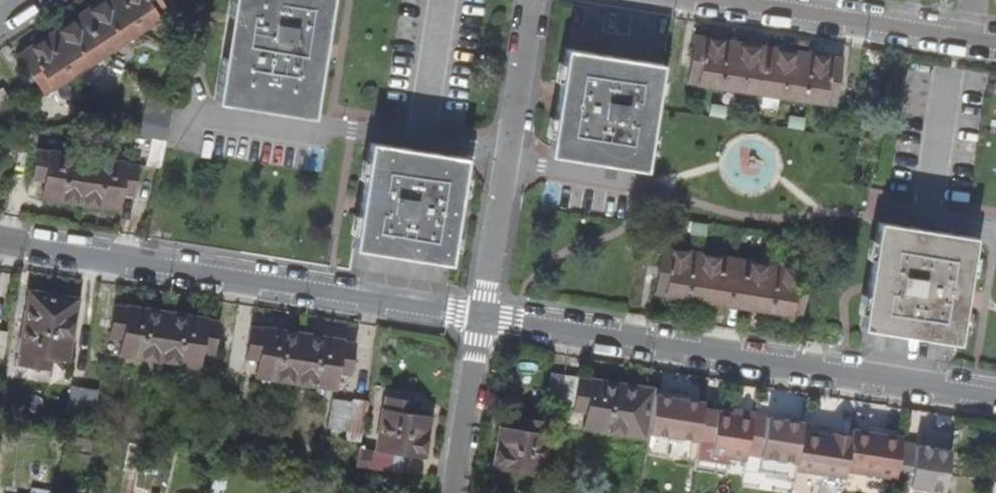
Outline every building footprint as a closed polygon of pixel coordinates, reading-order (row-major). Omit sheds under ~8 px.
[(105,52),(140,30),(120,0),(100,0),(80,13),(105,52)] [(140,30),(167,11),(160,0),(120,0),(140,30)] [(214,102),(310,118),(328,0),(230,0),(214,102)] [(70,75),(73,74),(105,52),(80,13),(45,36),(70,75)] [(70,75),(45,36),(18,55),(43,93),(70,75)] [(685,81),(718,86),(725,41),(692,36),(685,81)] [(725,41),(718,86),(760,93),(766,48),(725,41)] [(766,48),(760,93),(800,99),(806,54),(766,48)] [(659,64),(564,49),(547,155),(643,170),(659,64)] [(806,54),(800,99),(832,105),(840,60),(806,54)] [(180,173),(185,142),(190,111),(190,104),(176,103),(166,101),(161,135),(160,142),(171,143),(167,171),(180,173)] [(851,121),(801,113),(798,130),(847,138),(851,121)] [(466,155),(370,140),(354,248),(449,262),(466,155)] [(42,198),(79,204),(87,159),(36,151),(31,181),(44,182),(42,198)] [(87,159),(79,204),(119,210),(122,195),(133,196),(138,166),(87,159)] [(969,238),(872,224),(856,330),(954,344),(969,238)] [(652,294),(685,299),(692,253),(659,248),(652,294)] [(692,253),(685,299),(725,306),(732,259),(692,253)] [(732,259),(725,306),(767,312),(774,266),(732,259)] [(774,266),(767,312),(798,317),(805,271),(774,266)] [(76,299),(29,292),(18,366),(50,371),(52,358),(67,361),(76,299)] [(159,361),(166,314),(113,306),(109,339),(121,340),(119,355),(159,361)] [(219,322),(166,314),(159,361),(199,367),(201,352),(214,354),(219,322)] [(295,383),(303,335),(250,327),(245,359),(257,361),(255,376),(295,383)] [(355,343),(303,335),(295,383),(334,388),(337,374),(349,375),(355,343)] [(561,404),(565,376),(552,374),(547,402),(561,404)] [(651,390),(565,376),(561,404),(560,408),(584,412),(582,427),(643,437),(651,390)] [(702,400),(652,393),(647,432),(663,434),(697,439),(702,400)] [(415,414),(417,402),(383,395),(374,449),(422,457),(429,416),(415,414)] [(351,433),(355,402),(328,398),(324,429),(351,433)] [(750,432),(752,415),(715,409),(703,408),(696,452),(709,453),(727,456),(746,458),(747,454),(750,432)] [(747,454),(761,456),(767,416),(753,414),(752,415),(750,432),(747,454)] [(492,468),(541,476),(549,422),(516,416),(515,428),(499,427),(492,468)] [(801,430),(802,422),(767,416),(761,456),(796,461),(801,430)] [(901,437),(852,429),(852,435),(846,470),(895,478),(900,442),(901,437)] [(831,435),(801,430),(796,461),(795,469),(827,474),(845,477),(846,470),(852,435),(832,432),(831,435)] [(894,484),(909,486),(916,445),(900,442),(895,478),(894,484)] [(947,475),(950,451),(916,445),(909,486),(944,492),(947,475)] [(123,473),(135,475),(139,453),(126,450),(123,473)] [(845,477),(827,474),(826,485),(844,487),(845,477)]
